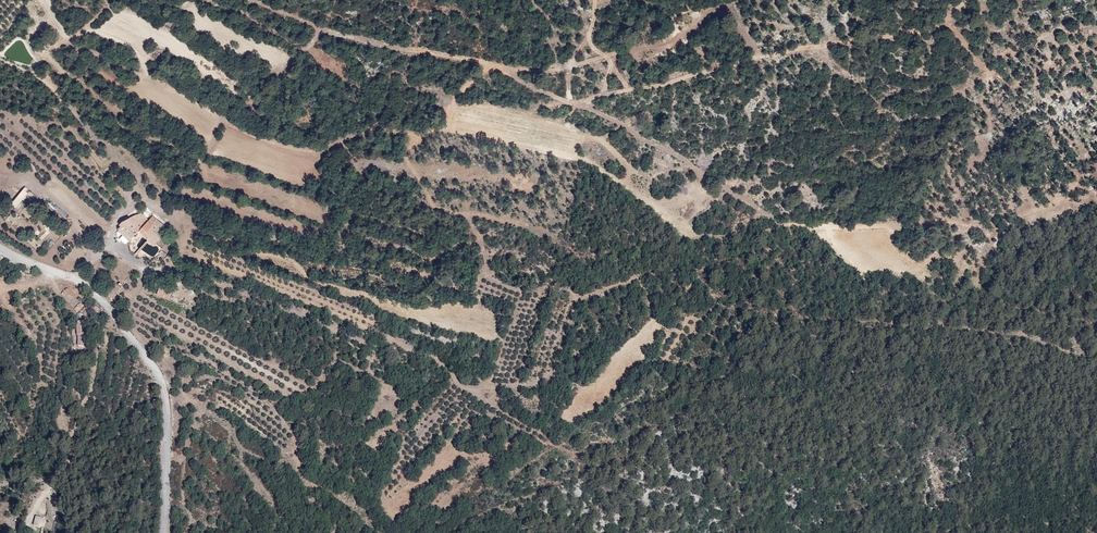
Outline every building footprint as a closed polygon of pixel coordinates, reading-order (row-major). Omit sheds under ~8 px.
[(11,203),(16,207),(24,196),(29,200),(34,194),(24,186),(11,203)] [(164,224),(153,216),(148,222),(142,214),(122,226),(119,231),(129,240),(140,232),(148,239),(156,242),(160,235),(156,232),(164,224)] [(45,228),(37,235),(42,239),(49,232),(45,228)] [(159,285),(156,294),(170,299),(173,290),(159,285)] [(74,309),(81,302),(68,287),(61,293),(74,309)] [(77,346),(85,346),(84,321),(76,321),(77,346)] [(43,528),(46,519),(35,515),(32,525),(43,528)]
